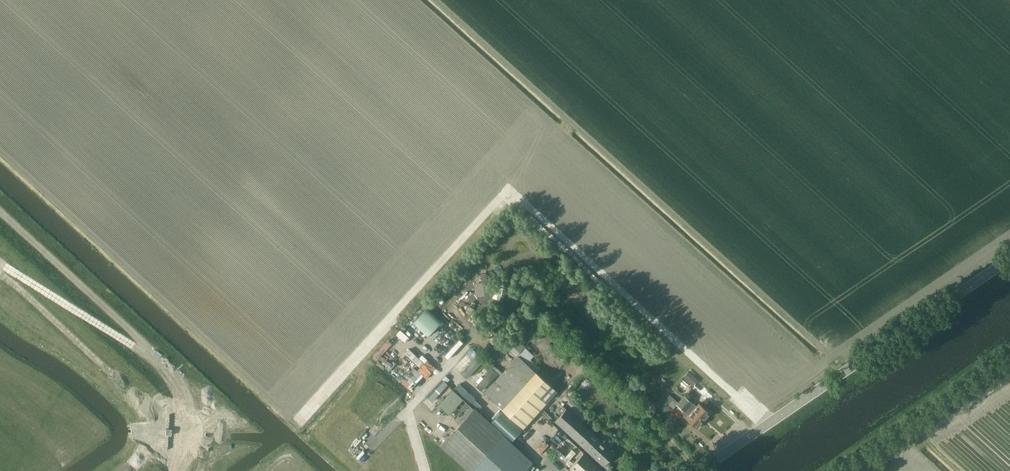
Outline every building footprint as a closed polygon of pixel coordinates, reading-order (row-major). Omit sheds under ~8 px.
[(428,335),(442,319),(427,306),(413,321),(428,335)] [(409,337),(401,330),(397,335),(415,349),(426,335),(417,327),(409,337)] [(455,366),(463,373),(480,354),(472,347),(455,366)] [(517,355),(518,356),(484,393),(523,429),(557,391),(524,361),(531,353),(524,347),(517,355)] [(401,381),(410,389),(433,364),(425,356),(401,381)] [(684,378),(694,387),(699,381),(689,372),(684,378)] [(429,396),(432,399),(448,383),(444,380),(429,396)] [(455,391),(440,406),(461,425),(475,409),(455,391)] [(676,404),(678,402),(669,394),(664,400),(669,404),(673,408),(676,405),(676,404)] [(711,414),(700,404),(697,407),(686,396),(682,401),(704,421),(711,414)] [(697,429),(704,421),(682,401),(678,405),(689,416),(687,419),(697,429)] [(669,413),(673,408),(669,404),(664,409),(669,413)] [(534,463),(475,409),(461,425),(442,445),(470,470),(527,470),(534,463)] [(573,470),(603,470),(593,462),(596,459),(603,466),(615,453),(568,410),(556,422),(593,457),(591,460),(584,454),(571,469),(573,470)]
